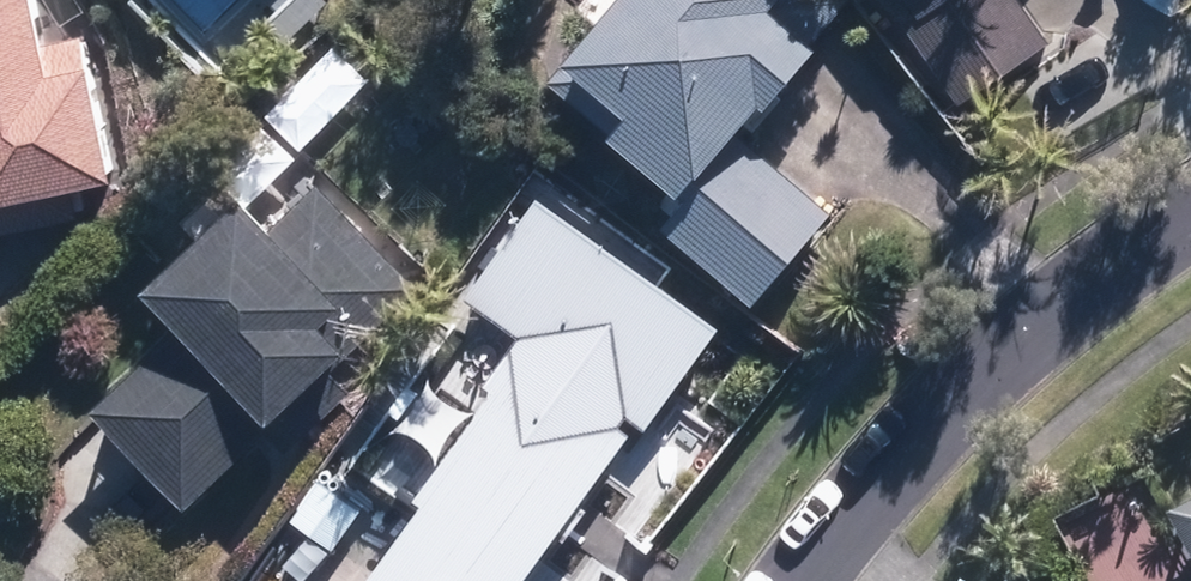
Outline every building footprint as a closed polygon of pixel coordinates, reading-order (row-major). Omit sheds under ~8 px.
[(76,213),(68,177),(108,169),(78,30),(39,39),(31,0),(0,0),(0,228),(76,213)] [(278,9),(288,0),(269,0),(278,9)] [(561,51),(564,53),(547,76),(609,125),(604,130),(670,183),(645,214),(751,299),(827,205),(730,127),(741,113),(754,124),(780,92),(773,87),(843,0),(605,0),(561,51)] [(914,6),(900,17),(956,101),(1048,40),(1021,0),(910,0),(914,6)] [(1151,45),(1190,20),(1190,10),(1185,0),(1123,0),(1151,45)] [(413,284),(315,178),(269,220),(238,187),(141,278),(179,319),(90,399),(183,498),(262,425),(283,447),(347,386),(328,365),(413,284)] [(636,418),(645,423),(719,322),(535,191),(463,291),(517,329),(481,378),(490,385),(417,487),(422,492),(355,580),(514,580),(636,418)] [(1167,512),(1190,558),(1190,499),(1167,512)]
